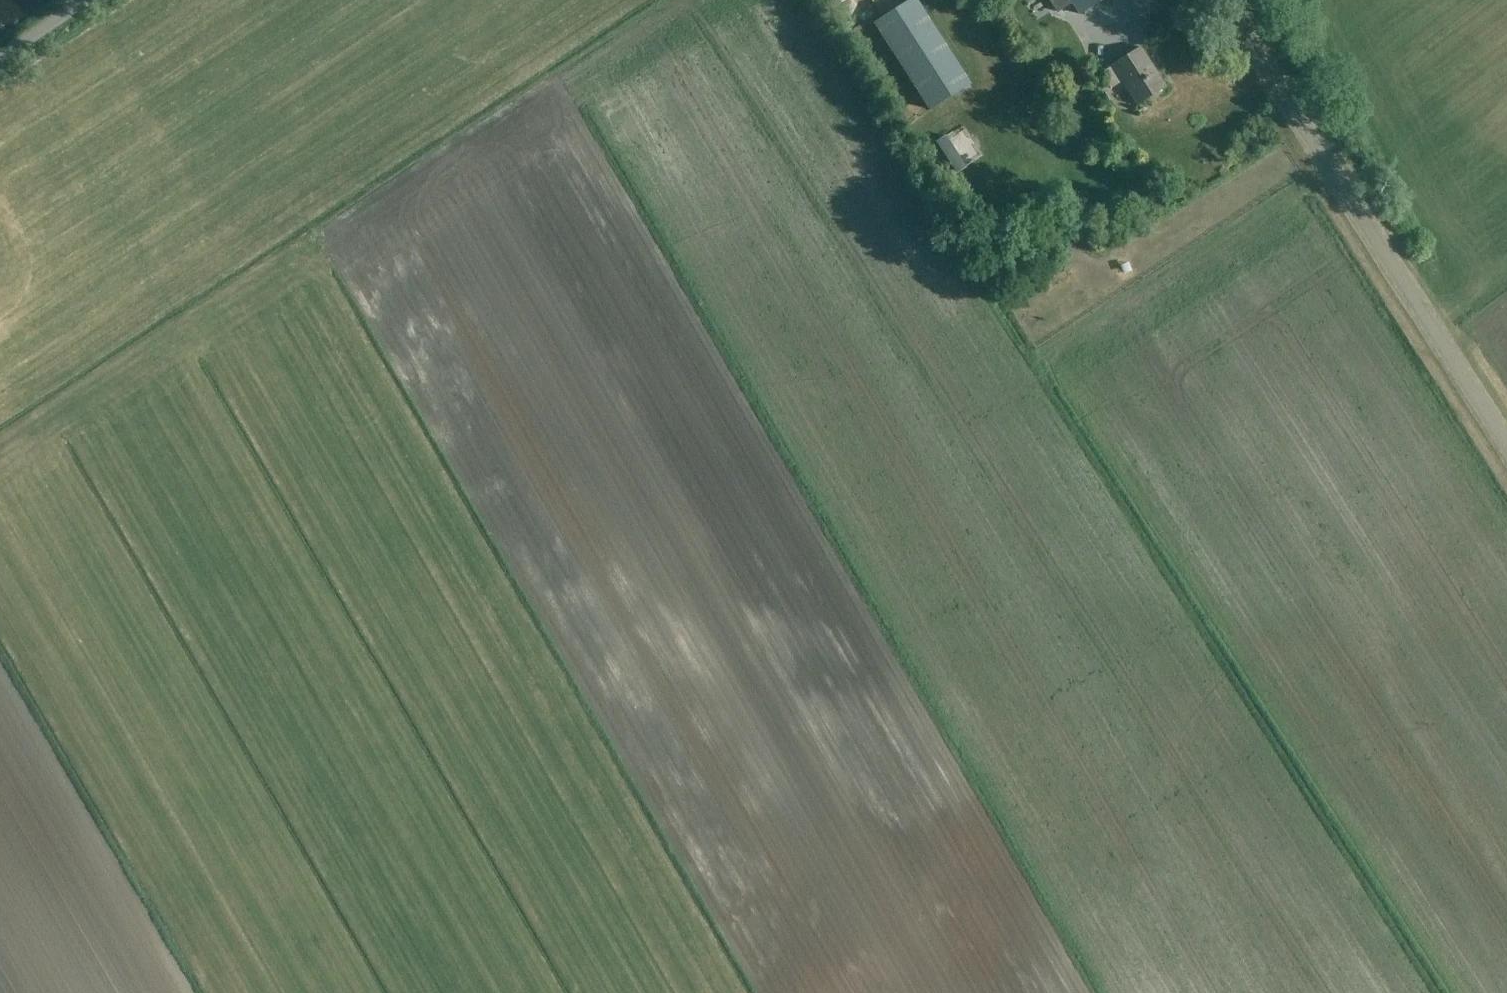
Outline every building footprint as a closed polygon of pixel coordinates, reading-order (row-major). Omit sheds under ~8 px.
[(875,23),(929,109),(970,83),(917,0),(911,0),(875,23)] [(1062,8),(1072,2),(1079,13),(1099,0),(1057,0),(1062,8)] [(1112,66),(1101,74),(1111,89),(1122,82),(1137,105),(1165,87),(1140,47),(1111,65),(1112,66)]
